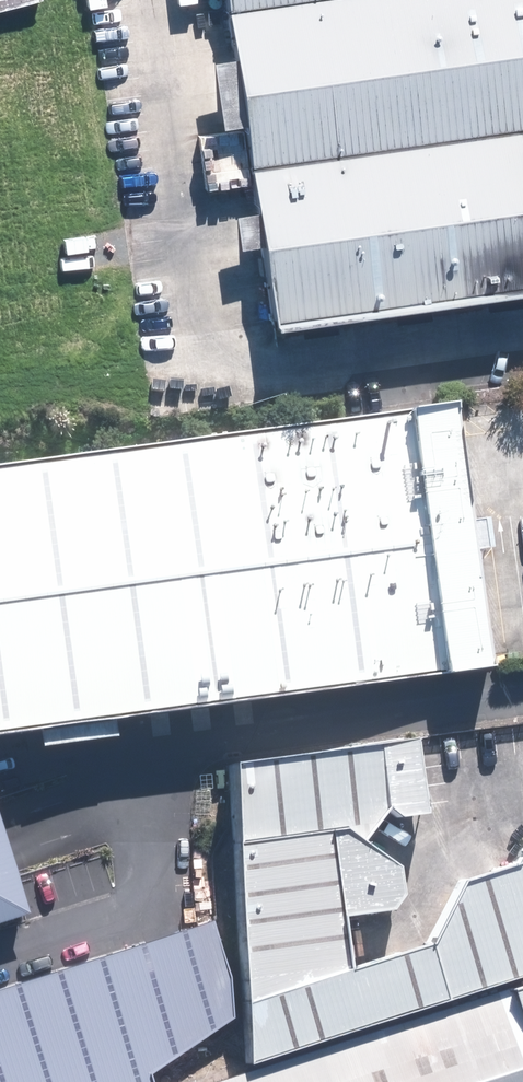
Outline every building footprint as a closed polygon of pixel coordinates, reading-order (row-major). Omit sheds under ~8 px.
[(225,11),(298,0),(223,0),(225,11)] [(522,46),(522,0),(298,0),(225,11),(233,75),(235,87),(522,46)] [(247,170),(520,131),(522,131),(522,46),(235,87),(238,106),(247,170)] [(520,131),(247,170),(255,227),(259,249),(522,208),(522,147),(520,131)] [(259,249),(271,329),(522,290),(522,208),(259,249)] [(0,476),(0,742),(480,685),(448,422),(0,476)] [(235,761),(257,1075),(502,1000),(522,993),(522,866),(475,872),(441,950),(338,977),(332,924),(390,915),(397,899),(393,869),(361,845),(384,817),(426,813),(408,737),(235,761)] [(21,923),(0,853),(0,930),(21,923)] [(220,1033),(212,929),(101,970),(0,999),(0,1081),(147,1081),(220,1033)] [(502,1000),(522,1067),(522,993),(502,1000)] [(502,1000),(257,1075),(233,1081),(522,1081),(522,1067),(502,1000)]
